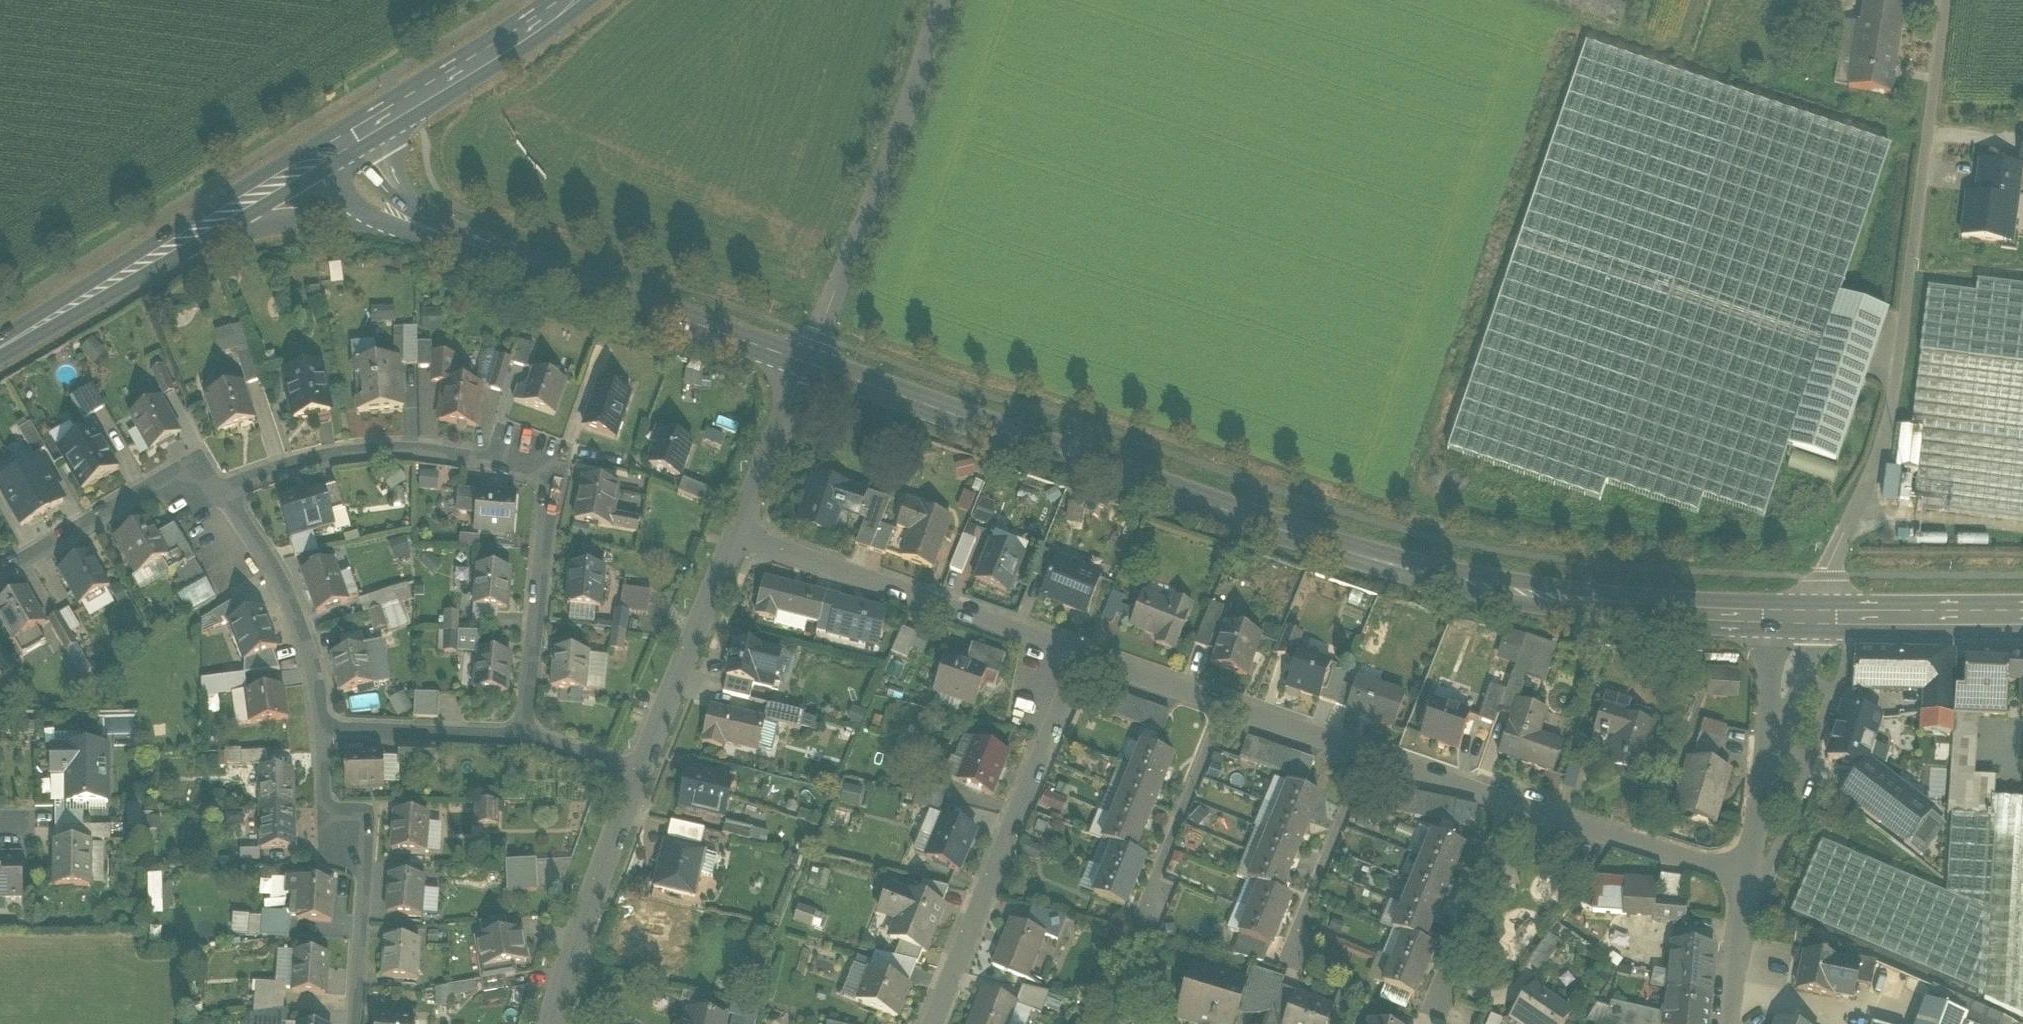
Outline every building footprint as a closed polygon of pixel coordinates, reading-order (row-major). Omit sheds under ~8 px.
[(1619,27),(1628,0),(1540,0),(1619,27)] [(1859,27),(1849,87),(1849,88),(1891,95),(1894,75),(1892,75),(1904,0),(1865,0),(1861,23),(1859,23),(1859,27)] [(1834,84),(1849,87),(1859,27),(1844,24),(1834,84)] [(1600,502),(1606,484),(1737,96),(1586,44),(1448,450),(1600,502)] [(1890,148),(1737,96),(1606,484),(1697,515),(1703,498),(1764,519),(1788,448),(1840,296),(1890,148)] [(1977,183),(1981,183),(1979,197),(1967,195),(1961,237),(2003,243),(2005,228),(2013,229),(2021,167),(1980,161),(1977,183)] [(2012,244),(2013,229),(2005,228),(2003,243),(2012,244)] [(1920,353),(2022,365),(2022,286),(1977,281),(1975,293),(1928,287),(1919,352),(1920,353)] [(1788,448),(1835,464),(1887,312),(1840,296),(1788,448)] [(397,322),(397,307),(375,306),(375,321),(397,322)] [(424,328),(443,328),(443,309),(424,309),(424,328)] [(399,363),(404,363),(404,328),(394,328),(394,359),(398,359),(399,363)] [(432,343),(418,343),(417,328),(404,328),(404,363),(418,363),(418,368),(432,367),(432,353),(432,343)] [(510,367),(523,371),(529,351),(516,347),(510,367)] [(239,357),(247,383),(261,379),(252,353),(239,357)] [(432,381),(446,383),(446,379),(453,380),(456,357),(432,353),(432,367),(432,381)] [(1920,353),(1911,429),(1911,430),(1923,431),(2022,443),(2022,365),(1920,353)] [(490,389),(501,392),(512,360),(500,356),(490,389)] [(356,384),(359,413),(403,409),(399,363),(398,359),(394,359),(358,363),(360,384),(356,384)] [(152,370),(164,395),(175,390),(163,366),(152,370)] [(285,374),(294,418),(330,411),(321,366),(285,374)] [(688,368),(685,397),(703,399),(705,369),(688,368)] [(514,401),(554,415),(566,381),(535,370),(527,390),(519,387),(514,401)] [(481,385),(453,380),(446,379),(446,383),(442,409),(446,409),(444,422),(475,426),(481,385)] [(206,395),(219,433),(239,426),(238,424),(254,419),(242,383),(206,395)] [(585,426),(615,437),(630,395),(600,385),(585,426)] [(68,403),(79,422),(105,407),(94,388),(68,403)] [(148,438),(154,449),(180,434),(160,398),(130,415),(145,440),(148,438)] [(46,450),(31,424),(19,431),(34,457),(46,450)] [(75,475),(83,490),(118,469),(93,428),(59,448),(67,463),(70,461),(78,473),(75,475)] [(1903,471),(1903,472),(1917,474),(1923,431),(1911,430),(1911,429),(1900,428),(1895,470),(1903,471)] [(650,464),(680,476),(692,443),(658,429),(652,445),(657,447),(650,464)] [(1923,431),(1917,474),(1913,507),(1917,508),(1916,511),(1920,511),(1920,508),(2022,521),(2022,443),(1923,431)] [(1795,453),(1790,469),(1837,483),(1842,467),(1795,453)] [(0,483),(0,488),(22,526),(63,502),(39,461),(0,483)] [(67,463),(75,475),(78,473),(70,461),(67,463)] [(440,489),(441,466),(421,465),(420,488),(440,489)] [(1882,503),(1898,505),(1903,472),(1903,471),(1895,470),(1887,469),(1882,503)] [(1913,507),(1917,474),(1903,472),(1898,505),(1913,507)] [(798,524),(831,535),(841,505),(861,511),(867,492),(814,474),(798,524)] [(575,522),(611,528),(613,514),(619,485),(584,478),(575,522)] [(678,492),(702,503),(708,490),(684,479),(678,492)] [(324,489),(331,514),(344,510),(336,485),(324,489)] [(279,500),(289,537),(312,530),(334,523),(331,514),(324,489),(323,487),(279,500)] [(459,508),(476,510),(478,493),(460,491),(459,508)] [(855,545),(870,550),(879,527),(890,500),(867,492),(861,511),(868,514),(855,545)] [(517,496),(478,493),(476,510),(475,530),(514,533),(517,496)] [(974,520),(992,522),(995,500),(977,498),(974,520)] [(902,558),(932,569),(950,518),(906,501),(897,526),(912,532),(902,558)] [(1068,522),(1079,523),(1081,505),(1070,504),(1068,522)] [(611,528),(632,532),(634,518),(613,514),(611,528)] [(160,562),(168,575),(172,573),(194,560),(175,529),(158,539),(147,520),(116,537),(138,575),(160,562)] [(414,531),(415,549),(437,549),(436,520),(414,520),(414,531)] [(963,535),(973,540),(978,528),(967,523),(962,535),(963,535)] [(892,532),(879,527),(870,550),(882,555),(892,532)] [(312,530),(289,537),(296,558),(318,552),(312,530)] [(950,569),(962,574),(975,540),(973,540),(963,535),(950,569)] [(975,579),(1008,593),(1023,555),(991,542),(975,579)] [(581,564),(595,564),(596,546),(582,546),(581,564)] [(59,571),(80,606),(109,588),(89,553),(59,571)] [(1031,577),(1046,583),(1054,563),(1040,557),(1031,577)] [(174,589),(181,603),(209,587),(194,560),(172,573),(180,586),(174,589)] [(302,572),(317,614),(348,602),(333,560),(302,572)] [(1067,607),(1085,615),(1101,575),(1084,568),(1082,574),(1054,563),(1046,583),(1042,594),(1068,604),(1067,607)] [(567,606),(601,609),(604,570),(571,567),(567,606)] [(474,606),(507,609),(511,571),(478,568),(474,606)] [(778,614),(819,625),(820,622),(826,596),(765,580),(756,615),(776,621),(778,614)] [(215,598),(209,587),(181,603),(188,614),(215,598)] [(628,613),(647,616),(651,592),(623,588),(619,611),(628,612),(628,613)] [(14,642),(37,629),(45,625),(25,590),(0,604),(0,617),(14,642)] [(360,601),(365,614),(369,613),(380,609),(397,603),(392,590),(360,601)] [(1155,644),(1173,651),(1192,605),(1174,597),(1171,605),(1142,593),(1130,625),(1151,634),(1152,634),(1158,637),(1155,644)] [(820,622),(832,625),(838,601),(839,601),(839,599),(826,596),(820,622)] [(1102,615),(1115,620),(1123,601),(1110,596),(1102,615)] [(829,634),(877,646),(886,613),(839,601),(838,601),(832,625),(829,634)] [(233,602),(212,614),(221,626),(229,622),(239,618),(233,602)] [(1194,644),(1207,649),(1224,608),(1211,603),(1194,644)] [(60,614),(70,633),(80,627),(69,608),(60,614)] [(369,613),(375,632),(387,628),(380,609),(369,613)] [(229,622),(245,661),(272,650),(277,648),(261,610),(239,618),(229,622)] [(616,611),(613,631),(625,632),(628,613),(628,612),(619,611),(616,611)] [(446,613),(445,633),(457,633),(458,613),(446,613)] [(472,626),(495,628),(496,615),(473,613),(472,626)] [(48,620),(66,651),(77,645),(59,614),(48,620)] [(203,634),(221,626),(212,614),(202,620),(203,634)] [(1212,666),(1246,677),(1261,635),(1227,623),(1212,666)] [(321,633),(327,652),(343,647),(336,628),(321,633)] [(892,653),(907,659),(917,634),(902,628),(892,653)] [(46,644),(37,629),(14,642),(23,657),(46,644)] [(1278,655),(1291,661),(1301,634),(1288,629),(1278,655)] [(622,652),(625,632),(613,631),(610,650),(622,652)] [(456,653),(457,633),(445,633),(444,653),(456,653)] [(478,634),(457,633),(456,653),(478,652),(478,634)] [(920,634),(916,648),(926,651),(930,637),(920,634)] [(381,644),(365,648),(373,686),(390,682),(381,644)] [(754,685),(756,677),(775,682),(781,655),(735,644),(727,678),(727,679),(754,685)] [(92,670),(77,645),(66,651),(81,676),(92,670)] [(972,646),(965,665),(987,673),(982,686),(994,690),(1005,657),(972,646)] [(4,677),(13,671),(0,648),(0,670),(4,677)] [(340,693),(373,686),(365,648),(332,655),(340,693)] [(244,675),(280,671),(272,650),(245,661),(244,675)] [(552,689),(585,692),(588,653),(555,650),(552,689)] [(1853,690),(1872,690),(1872,666),(1902,666),(1902,652),(1855,650),(1853,690)] [(1512,674),(1526,678),(1534,656),(1520,651),(1512,674)] [(474,690),(507,694),(511,655),(478,652),(474,690)] [(1955,652),(1902,652),(1902,666),(1872,666),(1872,690),(1907,690),(1907,708),(1906,715),(1923,713),(1952,716),(1955,686),(1953,686),(1955,652)] [(1301,692),(1319,699),(1330,669),(1331,665),(1298,653),(1287,686),(1301,691),(1301,692)] [(2022,681),(2022,666),(2022,659),(2007,658),(2007,659),(1965,657),(1963,690),(1955,691),(1954,714),(1968,715),(1979,715),(2006,717),(2007,680),(2022,681)] [(975,707),(982,686),(987,673),(965,665),(945,658),(933,692),(975,707)] [(1496,668),(1490,685),(1506,691),(1512,674),(1496,668)] [(1319,699),(1335,704),(1345,674),(1330,669),(1319,699)] [(1526,678),(1512,674),(1506,691),(1500,710),(1512,715),(1517,701),(1518,702),(1526,678)] [(202,698),(247,693),(244,675),(202,679),(202,698)] [(1708,693),(1737,695),(1738,677),(1709,675),(1708,693)] [(724,694),(750,700),(754,685),(727,679),(724,694)] [(1369,721),(1393,729),(1405,696),(1357,679),(1354,688),(1347,709),(1371,717),(1369,721)] [(1336,705),(1347,709),(1354,688),(1343,684),(1336,705)] [(1500,710),(1506,691),(1490,685),(1478,720),(1494,725),(1500,710)] [(282,688),(247,693),(251,724),(286,720),(282,688)] [(1095,710),(1107,714),(1114,693),(1103,689),(1095,710)] [(407,693),(391,698),(397,717),(413,711),(407,693)] [(1125,697),(1114,693),(1107,714),(1118,718),(1125,697)] [(414,718),(438,719),(439,695),(415,694),(414,718)] [(1136,701),(1125,697),(1118,718),(1129,722),(1136,701)] [(1147,705),(1136,701),(1129,722),(1140,725),(1147,705)] [(1498,754),(1552,773),(1561,748),(1537,740),(1547,712),(1518,702),(1517,701),(1512,715),(1498,754)] [(1420,737),(1458,750),(1470,716),(1432,703),(1420,737)] [(1158,709),(1147,705),(1140,725),(1151,729),(1158,709)] [(765,723),(800,730),(804,714),(769,706),(765,722),(765,723)] [(1827,756),(1862,767),(1864,763),(1870,745),(1880,717),(1843,706),(1827,756)] [(1608,764),(1637,774),(1653,723),(1602,707),(1594,728),(1617,736),(1608,764)] [(724,744),(758,752),(765,723),(765,722),(710,709),(702,744),(723,749),(724,744)] [(1170,713),(1158,709),(1151,729),(1162,733),(1170,713)] [(1922,731),(1950,733),(1952,717),(1923,714),(1922,731)] [(1954,714),(1953,733),(1967,734),(1968,715),(1954,714)] [(1977,735),(1979,715),(1968,715),(1967,734),(1977,735)] [(1693,755),(1716,763),(1723,740),(1700,733),(1693,755)] [(1977,735),(1967,734),(1953,733),(1949,778),(1950,778),(1949,803),(1973,805),(1977,735)] [(1570,762),(1580,765),(1588,737),(1578,734),(1570,762)] [(1239,759),(1251,763),(1258,742),(1247,738),(1239,759)] [(958,783),(991,796),(1008,754),(975,741),(958,783)] [(1269,746),(1258,742),(1251,763),(1262,767),(1269,746)] [(1142,744),(1132,769),(1163,781),(1173,757),(1142,744)] [(399,765),(430,766),(431,746),(400,745),(399,765)] [(1870,745),(1864,763),(1879,775),(1887,750),(1870,745)] [(1280,750),(1269,746),(1262,767),(1273,770),(1280,750)] [(52,747),(52,775),(67,775),(67,803),(84,803),(108,803),(108,747),(52,747)] [(1291,754),(1280,750),(1273,770),(1284,774),(1291,754)] [(221,751),(221,770),(263,770),(263,751),(221,751)] [(1302,757),(1291,754),(1284,774),(1295,778),(1302,757)] [(345,755),(345,788),(384,788),(384,755),(345,755)] [(1730,772),(1715,767),(1716,763),(1693,755),(1677,806),(1716,818),(1730,772)] [(1313,761),(1302,757),(1295,778),(1306,782),(1313,761)] [(1930,813),(1879,775),(1864,763),(1862,767),(1842,795),(1906,845),(1930,813)] [(1132,769),(1122,793),(1153,805),(1163,781),(1132,769)] [(260,771),(261,810),(293,809),(292,770),(260,771)] [(680,808),(724,819),(732,784),(688,773),(680,808)] [(56,803),(67,803),(67,775),(52,775),(52,803),(56,803)] [(920,784),(918,795),(939,800),(941,789),(920,784)] [(1289,785),(1279,809),(1309,822),(1319,798),(1289,785)] [(1383,810),(1395,812),(1399,791),(1387,789),(1383,810)] [(1411,794),(1399,791),(1395,812),(1407,814),(1411,794)] [(1046,792),(1041,805),(1062,813),(1068,800),(1046,792)] [(1122,793),(1113,817),(1143,829),(1153,805),(1122,793)] [(1422,796),(1411,794),(1407,814),(1418,817),(1422,796)] [(936,810),(939,800),(918,795),(915,805),(936,810)] [(1433,798),(1422,796),(1418,817),(1429,819),(1433,798)] [(1445,801),(1433,798),(1429,819),(1441,822),(1445,801)] [(2022,1017),(2022,800),(1991,798),(1990,815),(1987,814),(1987,817),(1951,814),(1946,894),(1822,840),(1791,912),(1981,993),(1980,998),(2022,1017)] [(1457,803),(1445,801),(1441,822),(1453,824),(1457,803)] [(56,803),(56,814),(84,814),(84,803),(67,803),(56,803)] [(1972,814),(1973,805),(1949,803),(1948,813),(1972,814)] [(1716,818),(1677,806),(1676,812),(1714,824),(1716,818)] [(294,848),(293,809),(261,810),(262,849),(294,848)] [(1299,846),(1309,822),(1279,809),(1269,833),(1299,846)] [(475,836),(498,836),(498,810),(475,810),(475,836)] [(392,851),(426,854),(429,814),(395,812),(392,851)] [(56,814),(56,827),(84,827),(84,814),(56,814)] [(926,859),(958,873),(976,831),(944,817),(926,859)] [(1102,842),(1114,846),(1133,854),(1143,829),(1113,817),(1102,842)] [(667,840),(701,847),(705,830),(671,822),(667,840)] [(723,835),(750,841),(752,829),(726,822),(723,835)] [(121,827),(84,827),(56,827),(56,844),(90,844),(91,841),(121,841),(121,827)] [(1289,870),(1299,846),(1269,833),(1259,857),(1289,870)] [(1433,835),(1422,859),(1453,872),(1463,847),(1433,835)] [(654,888),(695,898),(706,853),(664,843),(654,888)] [(56,887),(90,887),(90,844),(56,844),(56,887)] [(1114,846),(1104,871),(1134,883),(1144,859),(1133,854),(1114,846)] [(239,859),(240,868),(267,868),(267,855),(239,856),(239,859)] [(22,898),(22,857),(0,857),(0,898),(22,898)] [(1279,895),(1289,870),(1259,857),(1249,882),(1260,887),(1279,895)] [(1422,859),(1413,883),(1443,896),(1453,872),(1422,859)] [(506,863),(508,893),(538,892),(537,861),(506,863)] [(1124,908),(1134,883),(1104,871),(1094,896),(1124,908)] [(164,912),(163,874),(150,874),(151,912),(164,912)] [(1655,899),(1678,901),(1680,876),(1657,874),(1657,883),(1655,899)] [(388,915),(421,917),(424,878),(390,875),(388,915)] [(1599,878),(1591,910),(1590,912),(1621,914),(1653,916),(1653,920),(1685,922),(1687,902),(1678,901),(1655,899),(1657,883),(1625,881),(1625,880),(1599,878)] [(285,897),(300,898),(301,881),(287,879),(285,897)] [(908,894),(941,907),(945,888),(913,880),(908,894)] [(299,920),(330,922),(333,883),(301,881),(300,898),(299,920)] [(1413,883),(1403,907),(1433,920),(1443,896),(1413,883)] [(1290,899),(1279,895),(1260,887),(1249,911),(1280,924),(1290,899)] [(922,951),(925,952),(942,908),(941,907),(908,894),(908,895),(890,888),(880,914),(897,921),(890,938),(900,942),(922,951)] [(1611,955),(1621,914),(1590,912),(1591,910),(1574,901),(1557,923),(1607,961),(1611,955)] [(796,922),(822,928),(826,912),(799,907),(796,922)] [(1044,935),(1052,938),(1062,916),(1028,907),(1020,925),(1044,935)] [(1393,932),(1403,936),(1423,945),(1433,920),(1403,907),(1393,932)] [(1270,948),(1280,924),(1249,911),(1239,936),(1270,948)] [(297,936),(299,936),(299,920),(264,917),(263,934),(297,936)] [(480,923),(483,937),(509,933),(506,920),(480,923)] [(994,967),(1026,980),(1044,935),(1020,925),(1012,922),(994,967)] [(488,969),(490,980),(505,978),(516,976),(514,964),(525,962),(519,931),(509,933),(483,937),(479,938),(484,969),(488,969)] [(1549,935),(1541,946),(1553,955),(1561,945),(1549,935)] [(1403,936),(1393,961),(1424,974),(1434,949),(1423,945),(1403,936)] [(383,978),(417,980),(420,941),(386,938),(383,978)] [(900,942),(894,957),(916,962),(918,962),(922,951),(900,942)] [(1672,942),(1668,991),(1710,1001),(1714,946),(1672,942)] [(1539,973),(1553,955),(1541,946),(1527,964),(1539,973)] [(293,992),(326,995),(329,955),(296,952),(293,992)] [(1797,989),(1836,997),(1839,980),(1855,983),(1858,966),(1857,966),(1838,962),(1838,961),(1804,954),(1797,989)] [(909,979),(916,962),(894,957),(889,956),(884,969),(909,979)] [(1855,983),(1871,986),(1876,961),(1859,958),(1857,966),(1858,966),(1855,983)] [(1413,999),(1424,974),(1393,961),(1383,986),(1413,999)] [(1192,967),(1182,1001),(1187,1003),(1197,969),(1192,967)] [(1240,1003),(1270,1013),(1271,1011),(1280,988),(1283,979),(1249,968),(1244,984),(1246,984),(1240,1003)] [(909,979),(884,969),(882,975),(907,985),(909,979)] [(1195,1023),(1233,1023),(1240,1003),(1246,984),(1244,984),(1197,969),(1187,1003),(1182,1001),(1176,1018),(1195,1023)] [(862,1004),(896,1018),(897,1016),(895,1015),(900,1003),(902,1003),(909,986),(907,985),(882,975),(869,970),(862,988),(868,990),(862,1004)] [(482,982),(484,995),(508,990),(505,978),(482,982)] [(1839,980),(1836,997),(1852,1000),(1855,983),(1839,980)] [(1537,981),(1532,988),(1539,992),(1543,986),(1537,981)] [(255,1014),(262,1013),(283,1010),(285,985),(257,983),(255,1014)] [(1927,1002),(1966,1016),(1962,1023),(1998,1023),(2001,1016),(1933,986),(1927,1002)] [(1017,1006),(1040,1015),(1048,994),(1022,988),(1016,1004),(1017,1004),(1017,1006)] [(1280,988),(1271,1011),(1286,1017),(1295,993),(1280,988)] [(1539,992),(1532,988),(1511,1019),(1518,1023),(1564,1023),(1571,1014),(1539,992)] [(1017,1006),(1017,1004),(1016,1004),(984,991),(971,1023),(1010,1023),(1017,1006)] [(1710,1001),(1668,991),(1663,1014),(1661,1023),(1708,1023),(1710,1001)] [(1333,1008),(1295,993),(1286,1017),(1283,1023),(1327,1023),(1333,1008)] [(1966,1016),(1927,1002),(1918,1023),(1962,1023),(1966,1016)] [(1663,1014),(1631,1007),(1612,1003),(1607,1023),(1661,1023),(1663,1014)] [(283,1010),(262,1013),(261,1023),(286,1023),(288,1009),(287,1009),(283,1010)] [(683,1023),(689,1023),(692,1011),(687,1010),(683,1023)] [(725,1019),(692,1011),(689,1023),(724,1023),(725,1019)] [(1286,1017),(1271,1011),(1270,1013),(1266,1023),(1283,1023),(1286,1017)] [(262,1013),(255,1014),(250,1014),(249,1023),(261,1023),(262,1013)]
